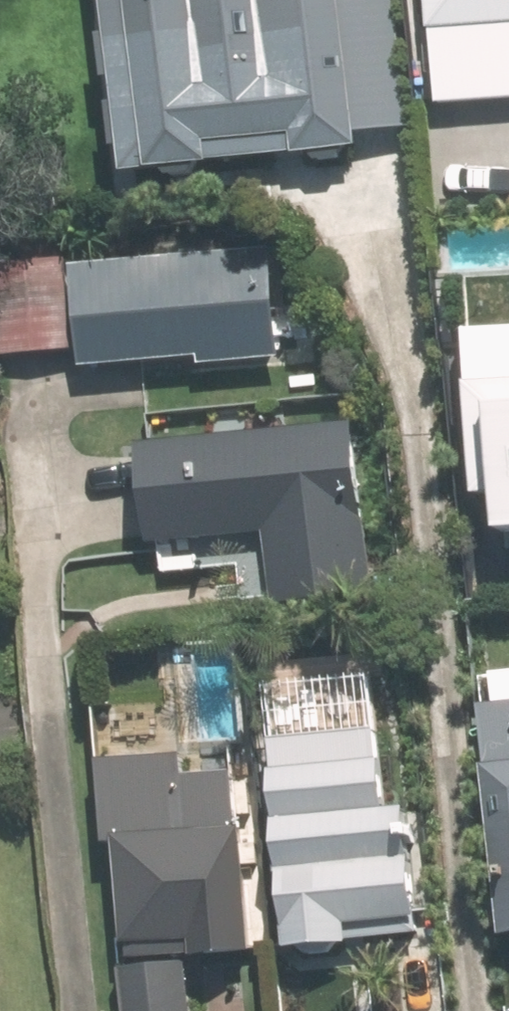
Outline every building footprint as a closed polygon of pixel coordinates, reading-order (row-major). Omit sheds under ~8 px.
[(369,0),(330,0),(272,6),(271,0),(109,0),(127,163),(384,135),(369,0)] [(435,89),(508,83),(508,0),(428,0),(435,89)] [(282,365),(274,251),(0,270),(0,355),(1,365),(77,360),(78,379),(282,365)] [(500,528),(508,527),(508,362),(483,364),(500,528)] [(360,429),(141,448),(150,546),(270,535),(275,594),(350,587),(343,516),(367,514),(360,429)] [(386,723),(272,734),(291,949),(353,943),(352,927),(421,920),(410,797),(393,798),(386,723)] [(485,726),(504,944),(508,944),(508,724),(485,726)] [(101,757),(122,1010),(188,1010),(183,951),(254,945),(240,769),(199,773),(197,749),(101,757)]
